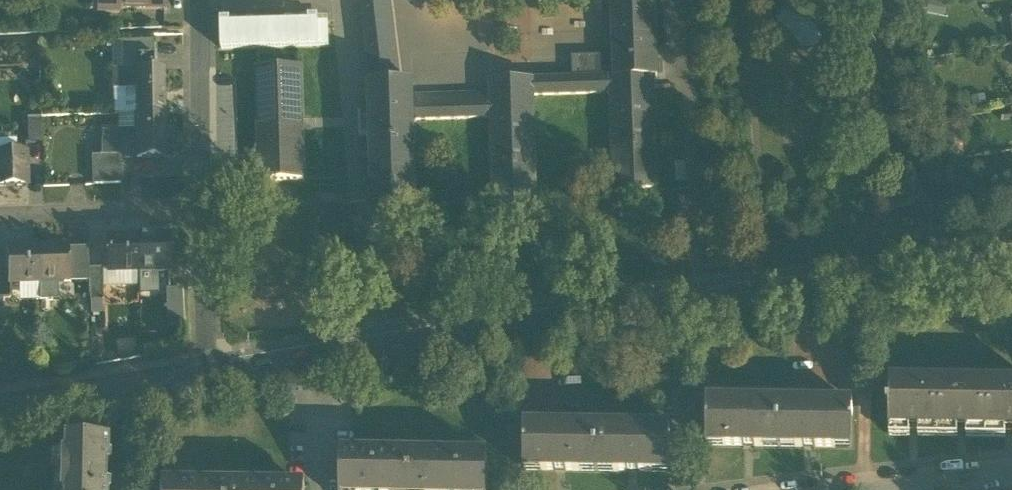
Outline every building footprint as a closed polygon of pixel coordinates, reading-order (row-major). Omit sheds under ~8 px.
[(121,12),(121,8),(165,9),(165,0),(101,0),(100,12),(121,12)] [(387,84),(377,0),(362,0),(373,84),(371,84),(375,226),(416,225),(413,119),(493,117),(495,209),(536,208),(533,95),(613,92),(616,191),(656,190),(653,77),(657,77),(654,0),(613,0),(615,54),(616,77),(612,77),(612,78),(571,79),(532,81),(532,80),(492,81),(492,91),(492,103),(412,105),(412,93),(412,83),(400,83),(387,84)] [(387,84),(400,83),(390,0),(377,0),(387,84)] [(784,12),(781,17),(820,38),(823,32),(784,12)] [(802,51),(808,50),(815,48),(820,38),(781,17),(776,28),(777,34),(781,39),(784,43),(788,46),(796,49),(802,51)] [(328,21),(220,24),(221,48),(329,45),(328,21)] [(123,41),(123,70),(136,70),(154,69),(153,40),(123,41)] [(113,41),(114,70),(123,70),(123,41),(113,41)] [(616,77),(615,54),(571,55),(571,79),(612,78),(612,77),(616,77)] [(257,67),(261,181),(304,180),(301,66),(257,67)] [(136,88),(137,112),(138,154),(138,157),(165,156),(164,113),(163,69),(154,69),(136,70),(136,88)] [(136,70),(123,70),(114,70),(114,89),(136,88),(136,70)] [(136,88),(114,89),(114,114),(118,113),(137,112),(136,88)] [(412,93),(412,105),(492,103),(492,91),(412,93)] [(120,155),(138,154),(137,112),(118,113),(118,132),(104,132),(105,155),(120,155)] [(27,117),(28,143),(42,142),(41,116),(27,117)] [(17,152),(16,139),(0,139),(0,153),(17,152)] [(28,186),(27,152),(17,152),(0,153),(0,187),(28,186)] [(93,155),(94,183),(121,183),(120,157),(120,155),(105,155),(93,155)] [(168,235),(138,236),(139,270),(157,269),(169,269),(168,235)] [(109,271),(139,270),(138,236),(108,237),(109,268),(109,271)] [(39,248),(39,282),(53,281),(59,281),(70,281),(69,248),(69,247),(39,248)] [(70,281),(90,281),(89,268),(88,247),(69,248),(70,281)] [(19,283),(39,282),(39,248),(9,249),(10,283),(19,283)] [(103,268),(89,268),(90,281),(90,300),(104,300),(103,287),(103,268)] [(109,268),(103,268),(103,287),(139,286),(139,270),(109,271),(109,268)] [(157,269),(139,270),(139,286),(140,295),(158,294),(157,269)] [(53,294),(53,281),(39,282),(40,300),(53,299),(52,294),(53,294)] [(39,282),(19,283),(20,301),(40,300),(39,282)] [(184,289),(169,289),(170,325),(185,325),(184,289)] [(104,300),(90,300),(90,314),(104,313),(104,300)] [(158,333),(142,334),(143,350),(158,349),(158,333)] [(1011,430),(1011,382),(890,380),(889,404),(887,403),(887,408),(889,408),(889,428),(1011,430)] [(777,446),(779,446),(780,402),(745,402),(745,401),(724,401),(724,402),(709,402),(709,400),(707,400),(707,445),(709,445),(709,439),(723,439),(723,446),(763,446),(763,440),(777,440),(777,446)] [(814,403),(780,402),(779,446),(780,446),(781,440),(795,441),(795,447),(835,447),(835,441),(850,441),(850,447),(852,447),(852,402),(851,402),(851,403),(836,403),(836,402),(814,402),(814,403)] [(595,471),(596,471),(596,427),(581,427),(581,426),(541,425),(541,426),(526,426),(526,425),(524,425),(523,470),(526,470),(526,464),(541,464),(541,471),(580,471),(580,465),(595,465),(595,471)] [(613,427),(596,427),(596,471),(598,471),(598,465),(613,465),(613,471),(652,472),(652,466),(667,466),(667,472),(669,472),(670,427),(668,427),(668,428),(653,428),(653,427),(614,426),(613,427)] [(107,486),(103,486),(104,466),(108,467),(108,457),(106,457),(106,440),(62,440),(62,456),(65,456),(65,468),(62,468),(61,482),(65,482),(65,489),(107,489),(107,486)] [(487,456),(342,454),(341,489),(486,489),(487,456)]
